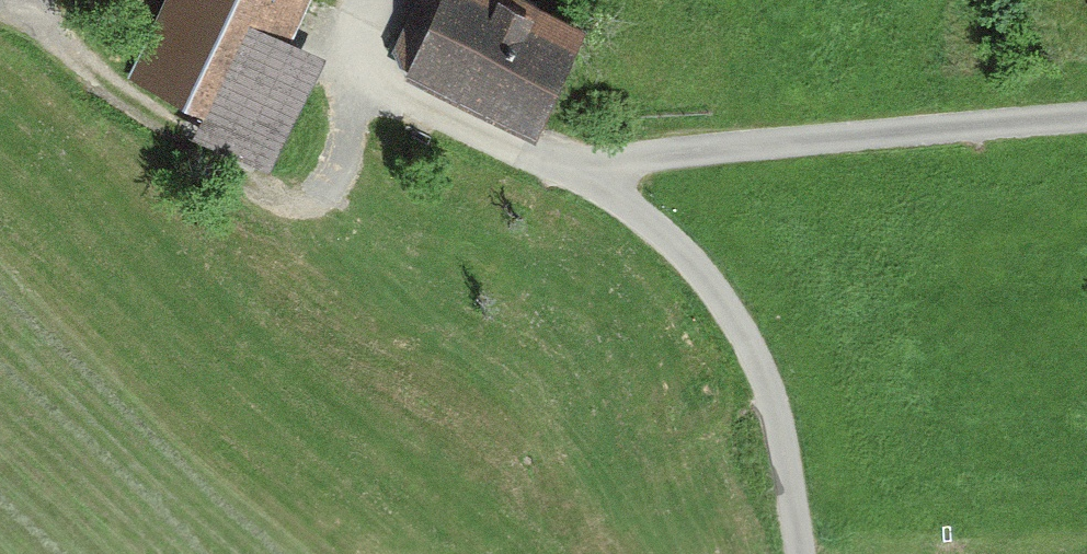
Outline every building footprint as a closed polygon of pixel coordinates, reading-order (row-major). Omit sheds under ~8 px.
[(125,94),(277,171),(332,65),(287,42),(309,0),(173,0),(125,94)] [(496,0),(430,0),(399,63),(544,135),(589,46),(496,0)]
